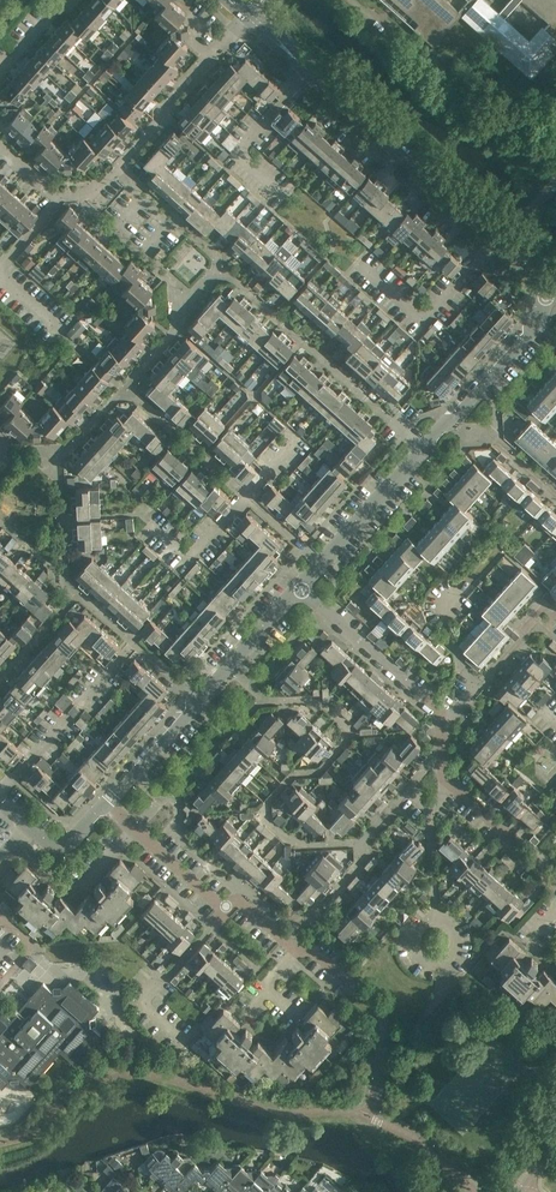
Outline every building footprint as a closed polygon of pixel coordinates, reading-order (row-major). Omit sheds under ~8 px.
[(107,0),(93,0),(90,3),(106,17),(115,7),(107,0)] [(152,3),(155,6),(150,11),(155,15),(169,0),(155,0),(152,3)] [(155,15),(163,23),(178,7),(173,2),(175,0),(169,0),(155,15)] [(419,23),(414,29),(434,46),(462,14),(531,76),(555,49),(555,0),(393,0),(419,23)] [(106,17),(90,3),(81,13),(97,27),(106,17)] [(178,7),(163,23),(171,30),(172,33),(157,50),(162,54),(178,68),(181,65),(176,60),(188,47),(183,43),(186,40),(185,34),(189,34),(188,27),(185,27),(185,21),(181,19),(186,14),(178,7)] [(97,27),(81,13),(72,23),(82,33),(87,38),(97,27)] [(82,33),(72,23),(66,19),(57,29),(73,43),(82,33)] [(141,30),(147,24),(143,20),(137,26),(141,30)] [(128,37),(132,33),(126,28),(122,32),(128,37)] [(73,43),(57,29),(48,39),(64,53),(65,53),(68,57),(77,47),(73,44),(73,43)] [(128,37),(122,32),(119,35),(125,41),(128,37)] [(139,33),(138,33),(135,36),(141,42),(145,38),(139,33)] [(64,53),(48,39),(39,49),(55,64),(64,53)] [(110,58),(113,54),(107,48),(104,52),(110,58)] [(55,64),(39,49),(30,59),(46,74),(55,64)] [(130,55),(124,49),(120,53),(126,59),(130,55)] [(110,58),(104,52),(100,56),(107,61),(110,58)] [(126,59),(120,53),(117,57),(123,62),(126,59)] [(178,68),(162,54),(153,64),(169,78),(178,68)] [(46,74),(30,59),(21,70),(37,84),(46,74)] [(237,61),(233,65),(248,78),(247,79),(254,84),(263,74),(246,59),(241,64),(237,61)] [(248,78),(233,65),(231,63),(226,68),(222,65),(218,69),(241,90),(243,88),(241,86),(247,79),(248,78)] [(169,78),(153,64),(144,74),(160,89),(169,78)] [(92,78),(95,74),(89,68),(85,72),(92,78)] [(241,90),(218,69),(214,74),(218,78),(213,83),(230,98),(237,90),(240,92),(241,90)] [(37,84),(21,70),(12,80),(28,94),(37,84)] [(102,73),(108,79),(111,75),(105,70),(102,73)] [(92,78),(85,72),(82,76),(89,81),(92,78)] [(102,73),(99,77),(105,82),(108,79),(102,73)] [(144,74),(135,84),(151,99),(160,89),(144,74)] [(280,89),(263,74),(254,84),(275,103),(279,98),(275,94),(280,89)] [(28,94),(12,80),(2,90),(7,95),(4,98),(10,104),(13,100),(18,105),(28,94)] [(230,98),(213,83),(209,88),(205,84),(201,89),(222,108),(222,107),(230,98)] [(125,95),(127,97),(128,96),(142,109),(151,99),(135,84),(125,95)] [(93,96),(96,92),(90,87),(87,90),(93,96)] [(73,98),(77,94),(71,89),(67,93),(73,98)] [(222,108),(201,89),(196,93),(201,97),(196,102),(219,122),(228,112),(222,107),(222,108)] [(73,98),(67,93),(64,96),(70,102),(73,98)] [(55,100),(58,103),(64,109),(69,103),(60,94),(55,100)] [(127,97),(118,107),(134,121),(144,111),(142,109),(128,96),(127,97)] [(48,101),(55,106),(58,103),(55,100),(52,97),(48,101)] [(68,111),(77,120),(87,111),(77,101),(68,111)] [(219,122),(196,102),(192,107),(187,103),(183,108),(210,132),(219,122)] [(30,121),(28,119),(31,115),(23,108),(15,116),(11,113),(6,119),(10,122),(5,127),(16,136),(30,121)] [(55,112),(52,109),(52,108),(46,115),(50,118),(53,114),(55,112)] [(55,112),(53,114),(57,118),(62,111),(59,108),(55,112)] [(134,127),(119,113),(113,108),(104,118),(123,136),(125,138),(134,127)] [(210,132),(183,108),(179,113),(183,116),(178,122),(195,137),(201,142),(210,132)] [(284,115),(280,111),(275,116),(296,134),(296,135),(305,124),(289,110),(284,115)] [(104,118),(102,117),(93,127),(98,132),(114,146),(116,144),(122,149),(125,145),(120,140),(123,136),(104,118)] [(30,121),(16,136),(26,146),(30,141),(40,130),(30,121)] [(300,151),(321,127),(316,123),(312,127),(307,122),(305,124),(296,135),(296,134),(292,139),(288,143),(298,152),(300,151)] [(40,130),(30,141),(40,150),(50,139),(55,134),(44,124),(40,130)] [(321,127),(300,151),(301,152),(303,149),(312,157),(327,140),(322,135),(325,131),(321,127)] [(174,131),(159,148),(169,157),(188,136),(183,131),(179,136),(174,131)] [(98,132),(89,142),(105,156),(108,152),(114,158),(118,154),(112,148),(114,146),(98,132)] [(239,141),(230,133),(225,138),(234,146),(239,141)] [(66,154),(50,139),(40,150),(31,160),(35,163),(39,158),(52,170),(56,165),(59,167),(64,167),(65,170),(72,170),(72,166),(78,166),(80,163),(85,168),(97,155),(102,160),(105,156),(89,142),(84,137),(69,154),(66,154)] [(327,140),(312,157),(319,163),(317,166),(319,168),(340,144),(335,140),(331,144),(327,140)] [(340,144),(319,168),(320,169),(323,167),(331,174),(346,157),(341,153),(345,148),(340,144)] [(145,173),(150,177),(163,162),(164,163),(169,157),(159,148),(144,164),(149,169),(145,173)] [(268,156),(272,160),(276,156),(271,152),(268,156)] [(213,166),(217,162),(211,156),(207,160),(213,166)] [(276,156),(272,160),(280,167),(283,163),(276,156)] [(336,188),(338,185),(359,162),(355,157),(351,162),(346,157),(331,174),(326,179),(336,188)] [(163,162),(150,177),(148,179),(153,184),(150,188),(154,192),(173,171),(164,163),(163,162)] [(219,171),(222,167),(217,162),(213,166),(219,171)] [(359,162),(338,185),(340,187),(342,184),(350,191),(366,175),(360,170),(364,166),(359,162)] [(173,171),(154,192),(159,197),(163,192),(168,197),(183,180),(173,171)] [(232,183),(236,179),(230,174),(226,178),(232,183)] [(7,188),(3,185),(9,179),(5,175),(0,181),(0,196),(7,188)] [(369,177),(353,194),(361,201),(359,204),(361,206),(382,182),(378,178),(374,182),(369,177)] [(238,188),(242,184),(236,179),(232,183),(238,188)] [(183,180),(168,197),(177,206),(193,189),(183,180)] [(382,182),(361,206),(363,207),(365,205),(373,212),(386,197),(387,198),(389,196),(383,191),(387,186),(382,182)] [(17,197),(15,195),(20,189),(17,186),(11,192),(7,188),(0,196),(0,217),(17,197)] [(193,189),(177,206),(187,214),(202,197),(193,189)] [(252,201),(256,196),(249,191),(246,195),(252,201)] [(28,206),(24,203),(29,197),(25,194),(20,200),(17,197),(0,217),(0,220),(9,228),(28,206)] [(323,203),(332,208),(337,200),(328,195),(323,203)] [(257,205),(261,201),(256,196),(252,201),(257,205)] [(202,197),(187,214),(197,223),(212,206),(202,197)] [(386,197),(373,212),(382,220),(380,223),(381,223),(396,206),(387,198),(386,197)] [(19,237),(38,216),(35,213),(41,208),(37,204),(32,210),(28,206),(9,228),(19,237)] [(56,222),(66,231),(76,220),(76,221),(80,216),(70,206),(56,222)] [(212,206),(197,223),(207,232),(214,224),(221,215),(221,214),(212,206)] [(396,206),(381,223),(382,225),(385,222),(392,229),(388,234),(406,215),(405,214),(396,206)] [(214,224),(224,232),(237,218),(226,208),(221,214),(221,215),(214,224)] [(340,211),(336,216),(341,220),(345,216),(340,211)] [(395,246),(400,241),(421,217),(416,213),(413,217),(407,212),(405,214),(406,215),(388,234),(386,237),(395,246)] [(421,217),(400,241),(402,242),(404,240),(412,247),(427,230),(422,225),(426,221),(421,217)] [(237,218),(224,232),(233,240),(233,241),(246,226),(237,218)] [(233,241),(233,240),(231,243),(236,247),(232,252),(237,256),(256,235),(262,227),(253,219),(246,226),(233,241)] [(86,230),(76,221),(76,220),(66,231),(61,236),(72,246),(86,230)] [(96,239),(86,230),(72,246),(67,251),(77,260),(82,255),(96,239)] [(427,230),(412,247),(419,253),(417,256),(419,258),(440,234),(436,230),(432,234),(427,230)] [(364,242),(367,238),(361,233),(358,237),(364,242)] [(440,234),(419,258),(419,262),(425,267),(429,267),(431,264),(432,264),(436,260),(435,260),(444,249),(445,250),(447,248),(441,243),(445,238),(440,234)] [(256,235),(237,256),(242,260),(246,256),(251,260),(266,244),(256,235)] [(364,242),(369,247),(373,243),(367,238),(364,242)] [(106,248),(96,239),(82,255),(92,264),(106,248)] [(305,249),(309,244),(303,239),(299,243),(305,249)] [(34,246),(30,243),(25,249),(28,252),(34,246)] [(266,244),(251,260),(256,265),(252,269),(257,273),(275,252),(266,244)] [(283,244),(275,252),(257,273),(261,277),(265,273),(270,278),(285,261),(292,253),(283,244)] [(117,257),(106,248),(92,264),(102,273),(117,257)] [(160,249),(154,255),(160,261),(166,254),(160,249)] [(459,262),(445,250),(444,249),(435,260),(436,260),(432,264),(439,271),(443,267),(456,278),(461,273),(454,267),(459,262)] [(30,268),(37,260),(25,250),(18,258),(30,268)] [(314,256),(320,261),(324,257),(317,252),(314,256)] [(126,266),(117,257),(102,273),(113,282),(117,277),(126,266)] [(329,270),(333,266),(327,260),(323,264),(329,270)] [(126,266),(117,277),(127,286),(141,270),(131,261),(126,266)] [(285,261),(270,278),(280,286),(295,270),(285,261)] [(51,262),(46,268),(49,271),(55,265),(51,262)] [(55,265),(49,271),(53,274),(58,268),(55,265)] [(42,270),(35,278),(39,281),(46,274),(42,270)] [(124,326),(129,330),(130,330),(145,344),(148,341),(143,336),(155,324),(150,319),(153,316),(152,310),(156,310),(155,303),(152,303),(152,298),(149,295),(153,290),(140,278),(145,273),(141,270),(127,286),(122,291),(139,306),(139,309),(124,326)] [(295,270),(280,286),(289,295),(305,278),(295,270)] [(499,287),(482,272),(478,277),(473,274),(469,278),(490,297),(499,287)] [(343,282),(347,278),(341,273),(337,277),(343,282)] [(406,280),(413,286),(417,280),(413,276),(409,276),(406,280)] [(349,287),(352,283),(347,278),(343,282),(349,287)] [(71,279),(66,285),(70,289),(75,283),(71,279)] [(308,282),(293,299),(303,308),(318,291),(308,282)] [(75,283),(70,289),(73,292),(78,286),(75,283)] [(516,302),(499,287),(490,297),(492,299),(507,312),(511,307),(516,302)] [(362,300),(366,295),(360,290),(356,294),(362,300)] [(318,291),(303,308),(313,316),(328,299),(318,291)] [(219,294),(204,311),(214,320),(220,314),(227,320),(225,323),(227,325),(248,301),(244,297),(240,301),(235,296),(233,299),(228,294),(224,299),(219,294)] [(368,305),(372,300),(366,295),(362,300),(368,305)] [(91,298),(86,304),(90,307),(95,301),(91,298)] [(328,299),(313,316),(322,325),(338,308),(328,299)] [(507,312),(492,299),(484,309),(488,312),(509,331),(513,326),(509,323),(513,317),(511,315),(515,311),(511,307),(507,312)] [(95,301),(90,307),(93,310),(99,304),(95,301)] [(248,301),(227,325),(229,326),(231,324),(239,331),(254,314),(249,310),(253,305),(248,301)] [(386,313),(380,307),(376,312),(382,317),(386,313)] [(338,308),(322,325),(332,334),(347,317),(338,308)] [(194,332),(191,336),(196,341),(214,320),(204,311),(189,327),(194,332)] [(464,316),(460,312),(455,318),(459,321),(464,316)] [(509,331),(488,312),(479,322),(496,337),(500,332),(504,336),(509,331)] [(386,313),(382,317),(387,322),(391,318),(386,313)] [(254,314),(239,331),(249,340),(262,325),(253,316),(255,314),(254,314)] [(106,320),(100,315),(96,318),(103,324),(106,320)] [(347,317),(332,334),(334,332),(344,340),(357,325),(347,317)] [(103,324),(96,318),(93,322),(99,328),(103,324)] [(459,321),(455,318),(450,323),(454,327),(459,321)] [(75,338),(87,326),(80,319),(68,330),(75,338)] [(496,337),(479,322),(470,332),(487,347),(496,337)] [(438,327),(434,323),(428,329),(433,333),(438,327)] [(262,325),(249,340),(258,348),(274,331),(273,331),(271,333),(262,325)] [(357,325),(344,340),(353,348),(345,357),(346,357),(366,334),(357,325)] [(405,330),(399,325),(395,329),(401,334),(405,330)] [(433,333),(428,329),(423,335),(427,338),(433,333)] [(129,330),(120,340),(136,354),(145,344),(130,330),(129,330)] [(405,330),(401,334),(397,339),(405,346),(409,341),(407,339),(410,335),(405,330)] [(274,331),(258,348),(266,355),(263,357),(266,360),(287,336),(282,332),(279,336),(274,331)] [(487,347),(470,332),(462,341),(479,356),(487,347)] [(356,366),(376,343),(366,334),(346,357),(356,366)] [(81,335),(78,339),(84,345),(87,341),(81,335)] [(287,336),(266,360),(267,361),(270,358),(278,366),(293,349),(288,344),(292,340),(287,336)] [(204,353),(186,338),(182,344),(178,340),(173,345),(195,363),(204,353)] [(120,340),(111,350),(125,363),(127,365),(136,354),(120,340)] [(479,356),(462,341),(453,351),(470,366),(479,356)] [(365,374),(386,351),(376,343),(356,366),(365,374)] [(111,350),(105,344),(95,355),(100,359),(116,373),(125,363),(111,350)] [(195,363),(173,345),(169,349),(173,353),(169,358),(186,373),(192,378),(200,369),(195,363)] [(74,356),(77,352),(71,347),(68,350),(74,356)] [(375,383),(395,360),(386,351),(365,374),(375,383)] [(470,366),(453,351),(444,361),(461,376),(470,366)] [(289,381),(308,360),(303,355),(300,360),(294,355),(275,376),(285,385),(287,383),(289,381)] [(222,357),(219,361),(225,366),(228,363),(222,357)] [(186,373),(169,358),(164,363),(160,359),(156,364),(177,383),(186,373)] [(116,373),(100,359),(93,366),(109,381),(116,373)] [(308,360),(289,381),(287,383),(288,385),(291,382),(299,389),(314,372),(309,368),(313,364),(308,360)] [(381,396),(400,374),(405,369),(395,360),(375,383),(380,387),(376,391),(381,396)] [(461,376),(444,361),(436,370),(457,389),(461,384),(457,381),(461,376)] [(228,363),(225,366),(230,372),(234,368),(228,363)] [(169,392),(177,383),(156,364),(152,369),(156,372),(151,378),(153,379),(149,384),(154,388),(149,393),(183,423),(187,418),(192,422),(190,424),(195,429),(192,433),(196,437),(215,416),(205,407),(196,417),(169,392)] [(547,374),(551,369),(546,365),(542,370),(547,374)] [(109,381),(93,366),(84,377),(100,391),(109,381)] [(457,389),(436,370),(427,380),(444,395),(448,390),(452,394),(457,389)] [(547,374),(542,370),(538,374),(542,379),(547,374)] [(17,372),(12,379),(16,382),(21,376),(17,372)] [(314,372),(299,389),(306,396),(304,399),(306,401),(308,398),(327,377),(323,373),(319,377),(314,372)] [(400,374),(381,396),(386,400),(389,396),(394,400),(410,383),(400,374)] [(100,391),(84,377),(74,387),(90,401),(93,399),(98,404),(102,400),(96,395),(100,391)] [(327,377),(308,398),(306,401),(308,402),(310,399),(318,407),(333,390),(328,385),(332,381),(327,377)] [(551,378),(543,386),(555,398),(555,382),(551,378)] [(48,386),(41,380),(41,379),(34,387),(42,395),(45,392),(43,390),(48,386)] [(531,391),(536,386),(531,382),(526,387),(531,391)] [(543,386),(535,395),(553,411),(555,407),(555,398),(543,386)] [(74,387),(65,397),(67,399),(81,411),(85,407),(91,413),(94,409),(88,404),(90,401),(74,387)] [(531,391),(526,387),(522,391),(527,396),(531,391)] [(333,390),(318,407),(326,413),(323,416),(325,418),(328,415),(347,394),(342,390),(338,394),(333,390)] [(9,417),(19,407),(24,402),(13,392),(0,407),(0,409),(9,417)] [(347,394),(328,415),(325,418),(327,420),(330,417),(337,424),(353,407),(348,403),(351,398),(347,394)] [(553,411),(535,395),(527,404),(545,420),(553,411)] [(67,399),(58,409),(74,423),(84,413),(81,411),(67,399)] [(524,418),(530,412),(518,401),(512,407),(524,418)] [(9,417),(0,427),(4,431),(8,425),(21,437),(25,432),(28,435),(34,434),(34,438),(41,438),(41,434),(47,434),(50,431),(54,435),(66,422),(71,427),(74,423),(58,409),(53,404),(39,421),(35,421),(19,407),(9,417)] [(353,407),(337,424),(345,431),(342,433),(345,435),(347,433),(366,412),(361,407),(358,411),(353,407)] [(124,413),(120,417),(135,431),(134,431),(140,436),(150,426),(133,411),(128,416),(124,413)] [(366,412),(347,433),(345,435),(346,437),(349,434),(357,441),(370,427),(372,425),(367,420),(371,416),(366,412)] [(120,417),(118,415),(113,420),(109,417),(105,421),(128,442),(130,440),(127,438),(134,431),(135,431),(120,417)] [(215,416),(196,437),(201,441),(204,437),(210,442),(225,425),(215,416)] [(128,442),(105,421),(100,426),(104,430),(100,435),(117,450),(124,442),(126,444),(128,442)] [(531,421),(515,439),(537,459),(553,441),(531,421)] [(266,442),(275,431),(268,424),(258,435),(266,442)] [(160,477),(182,453),(177,449),(173,453),(168,448),(166,450),(162,446),(167,441),(150,426),(140,436),(162,455),(149,470),(159,478),(160,477)] [(357,441),(351,447),(361,457),(376,440),(371,435),(375,431),(370,427),(357,441)] [(229,428),(213,445),(219,450),(215,454),(220,458),(239,437),(229,428)] [(117,450),(100,435),(96,440),(91,436),(87,441),(111,462),(112,460),(110,458),(117,450)] [(328,435),(315,452),(322,456),(334,440),(328,435)] [(239,437),(220,458),(224,462),(228,458),(233,462),(233,463),(240,455),(240,456),(249,446),(239,437)] [(111,462),(87,441),(83,445),(87,449),(83,454),(100,469),(107,462),(109,464),(111,462)] [(537,459),(555,476),(555,444),(553,441),(537,459)] [(351,447),(332,468),(337,473),(341,469),(346,474),(361,457),(351,447)] [(506,457),(501,452),(496,457),(502,462),(506,457)] [(182,453),(160,477),(162,478),(164,476),(173,483),(188,466),(183,461),(186,457),(182,453)] [(100,469),(83,454),(74,464),(91,479),(100,469)] [(233,463),(233,462),(230,465),(247,481),(252,476),(256,479),(260,474),(240,456),(240,455),(233,463)] [(312,459),(308,455),(303,461),(307,464),(312,459)] [(467,466),(471,461),(465,456),(461,461),(467,466)] [(482,471),(482,472),(491,480),(494,476),(503,484),(511,474),(494,459),(482,471)] [(307,464),(303,461),(298,466),(302,470),(307,464)] [(474,463),(466,472),(484,488),(491,480),(482,472),(482,471),(474,463)] [(330,466),(321,477),(338,492),(341,488),(339,486),(345,480),(337,473),(332,468),(330,466)] [(192,469),(177,486),(184,493),(182,496),(184,498),(206,474),(201,470),(197,474),(192,469)] [(456,479),(460,474),(454,469),(450,473),(456,479)] [(466,472),(456,483),(474,499),(484,488),(466,472)] [(206,474),(184,498),(186,499),(188,497),(197,504),(206,495),(205,494),(211,487),(206,483),(210,479),(206,474)] [(295,478),(291,474),(286,480),(290,484),(295,478)] [(511,474),(503,484),(511,491),(508,495),(516,503),(528,490),(511,474)] [(338,492),(321,477),(312,486),(327,499),(332,494),(334,496),(338,492)] [(448,488),(452,483),(446,477),(442,482),(448,488)] [(535,492),(540,487),(530,478),(526,483),(535,492)] [(290,484),(286,480),(281,486),(285,489),(290,484)] [(287,499),(268,481),(263,486),(267,490),(263,495),(278,509),(287,499)] [(214,483),(211,487),(205,494),(206,495),(226,513),(230,508),(226,504),(231,499),(214,483)] [(454,502),(455,501),(464,510),(474,499),(456,483),(446,494),(454,502)] [(137,485),(132,490),(135,493),(140,488),(137,485)] [(327,499),(312,486),(303,496),(320,511),(324,507),(322,505),(327,499)] [(71,496),(72,502),(100,500),(99,487),(77,488),(77,495),(71,496)] [(438,496),(442,491),(438,487),(433,492),(438,496)] [(528,490),(516,503),(526,511),(529,507),(538,515),(546,506),(528,490)] [(303,496),(295,505),(310,519),(315,513),(317,515),(320,511),(303,496)] [(287,499),(278,509),(294,523),(299,518),(305,524),(310,519),(295,505),(287,499)] [(423,513),(432,503),(427,499),(418,508),(423,513)] [(100,500),(72,502),(72,508),(78,508),(78,515),(101,514),(100,500)] [(454,502),(447,510),(465,526),(473,517),(464,510),(455,501),(454,502)] [(538,515),(546,522),(542,526),(552,535),(555,530),(555,515),(546,506),(538,515)] [(447,510),(440,519),(457,535),(465,526),(447,510)] [(264,528),(247,513),(242,518),(238,515),(234,520),(254,539),(264,528)] [(408,530),(417,520),(411,516),(403,525),(408,530)] [(101,519),(78,520),(78,527),(73,527),(73,534),(102,532),(101,519)] [(440,519),(432,527),(449,543),(457,535),(440,519)] [(432,527),(424,536),(442,552),(449,543),(432,527)] [(280,543),(264,528),(254,539),(261,544),(276,557),(280,552),(276,549),(280,543)] [(102,532),(73,534),(74,540),(79,540),(80,547),(102,545),(102,532)] [(398,543),(402,539),(396,533),(391,538),(398,543)] [(424,536),(416,544),(426,553),(434,561),(442,552),(424,536)] [(408,537),(397,550),(414,565),(426,553),(416,544),(408,537)] [(0,550),(0,570),(10,558),(5,554),(9,550),(9,549),(15,543),(10,539),(4,545),(0,550)] [(390,552),(394,547),(388,542),(384,547),(390,552)] [(514,555),(523,564),(534,552),(524,543),(514,555)] [(261,544),(254,552),(250,549),(249,551),(273,572),(277,568),(273,564),(278,559),(276,557),(261,544)] [(157,556),(146,546),(142,550),(154,560),(157,556)] [(397,550),(389,558),(407,574),(414,565),(397,550)] [(273,572),(249,551),(247,553),(250,555),(243,563),(260,578),(265,573),(269,577),(273,572)] [(218,558),(221,561),(227,555),(223,552),(218,558)] [(377,554),(373,558),(372,559),(378,565),(383,560),(377,554)] [(0,570),(0,580),(5,584),(24,563),(19,559),(15,563),(10,558),(0,570)] [(78,584),(83,588),(104,565),(102,563),(100,565),(92,558),(77,575),(82,580),(78,584)] [(218,558),(217,558),(213,563),(217,567),(221,561),(218,558)] [(389,558),(381,567),(398,583),(407,574),(389,558)] [(24,563),(5,584),(14,593),(30,576),(25,571),(28,567),(24,563)] [(200,567),(196,563),(191,569),(195,573),(200,567)] [(243,563),(235,573),(252,588),(260,578),(243,563)] [(370,574),(375,569),(368,563),(364,568),(370,574)] [(541,580),(552,590),(555,593),(555,564),(554,566),(541,580)] [(104,565),(83,588),(88,593),(92,589),(96,593),(111,576),(104,569),(106,566),(104,565)] [(369,580),(377,588),(378,587),(387,595),(398,583),(381,567),(369,580)] [(521,568),(510,581),(528,597),(539,584),(521,568)] [(195,573),(191,569),(186,575),(190,578),(195,573)] [(30,576),(14,593),(24,601),(43,580),(48,574),(43,570),(35,580),(30,576)] [(252,588),(235,573),(226,582),(241,596),(240,596),(243,598),(252,588)] [(111,576),(96,593),(106,602),(121,584),(111,576)] [(43,580),(24,601),(34,610),(47,595),(49,593),(44,588),(48,584),(43,580)] [(510,581),(501,591),(519,607),(528,597),(510,581)] [(226,582),(217,592),(232,605),(240,596),(241,596),(226,582)] [(183,586),(179,583),(174,588),(178,592),(183,586)] [(121,584),(106,602),(115,610),(131,593),(121,584)] [(366,600),(384,616),(392,607),(384,599),(387,595),(378,587),(377,588),(366,600)] [(178,592),(174,588),(169,594),(173,598),(178,592)] [(501,591),(490,603),(508,619),(519,607),(501,591)] [(547,591),(542,596),(552,604),(555,600),(547,591)] [(217,592),(209,602),(223,614),(224,614),(224,615),(232,605),(217,592)] [(131,593),(115,610),(121,615),(117,619),(122,623),(143,599),(141,598),(138,600),(131,593)] [(34,610),(28,616),(38,625),(53,608),(48,604),(52,599),(47,595),(34,610)] [(143,599),(122,623),(126,627),(130,623),(135,628),(142,621),(146,616),(151,611),(142,604),(145,601),(143,599)] [(350,600),(346,605),(352,611),(356,606),(350,600)] [(209,602),(200,611),(217,627),(226,617),(224,615),(224,614),(223,614),(209,602)] [(490,603),(482,612),(490,620),(491,619),(500,628),(500,627),(508,619),(490,603)] [(400,614),(392,607),(384,616),(401,632),(413,618),(404,610),(400,614)] [(217,627),(200,611),(191,621),(208,636),(217,627)] [(76,617),(72,621),(72,622),(87,635),(93,640),(102,630),(85,615),(80,620),(76,617)] [(28,616),(11,636),(9,637),(14,642),(18,637),(23,642),(38,625),(28,616)] [(167,635),(146,616),(142,621),(146,624),(142,630),(158,645),(167,635)] [(413,618),(401,632),(419,647),(427,638),(418,631),(422,626),(413,618)] [(72,622),(72,621),(70,619),(65,625),(61,621),(57,626),(78,645),(87,635),(72,622)] [(490,620),(483,628),(501,644),(509,635),(515,641),(519,636),(507,625),(503,630),(500,627),(500,628),(491,619),(490,620)] [(191,621),(184,629),(181,626),(180,628),(183,631),(204,650),(208,645),(204,641),(208,636),(191,621)] [(474,636),(483,627),(479,623),(470,632),(474,636)] [(78,645),(57,626),(53,630),(57,634),(52,639),(69,654),(78,645)] [(204,650),(183,631),(180,628),(178,630),(181,633),(174,640),(191,656),(195,651),(199,654),(204,650)] [(483,628),(472,640),(490,657),(501,644),(483,628)] [(0,629),(0,647),(7,653),(16,643),(14,642),(9,637),(0,629)] [(119,645),(102,630),(93,640),(114,659),(118,654),(114,651),(119,645)] [(324,639),(328,635),(323,630),(320,634),(320,636),(324,639)] [(377,636),(371,630),(367,635),(373,641),(377,636)] [(307,636),(308,636),(312,640),(316,636),(315,634),(312,631),(307,636)] [(167,635),(158,645),(175,660),(180,655),(184,659),(188,654),(190,656),(191,656),(174,640),(167,635)] [(435,646),(427,638),(419,647),(436,663),(448,650),(439,641),(435,646)] [(69,654),(52,639),(44,649),(61,664),(69,654)] [(477,670),(490,657),(472,640),(464,649),(470,655),(465,660),(477,670)] [(320,650),(333,662),(336,664),(337,665),(346,654),(332,641),(327,646),(325,645),(320,650)] [(305,642),(292,657),(303,666),(317,650),(312,645),(310,647),(305,642)] [(61,664),(44,649),(35,658),(52,674),(61,664)] [(337,665),(336,664),(331,670),(334,673),(331,675),(339,682),(341,680),(341,679),(356,663),(346,654),(337,665)] [(530,654),(522,663),(540,679),(548,670),(552,665),(543,657),(539,662),(530,654)] [(399,656),(395,661),(401,666),(406,661),(399,656)] [(303,666),(292,657),(283,667),(302,684),(309,677),(306,674),(309,671),(303,666)] [(52,674),(35,658),(26,668),(43,683),(52,674)] [(130,665),(126,661),(121,666),(142,685),(152,675),(135,660),(130,665)] [(552,665),(548,670),(555,678),(555,661),(552,665)] [(341,679),(341,680),(351,688),(365,671),(356,663),(341,679)] [(540,679),(522,663),(515,671),(532,687),(540,679)] [(302,684),(283,667),(274,677),(279,681),(275,686),(279,690),(284,685),(291,691),(293,689),(296,691),(302,684)] [(43,683),(26,668),(17,678),(19,680),(20,680),(35,693),(43,683)] [(77,679),(82,673),(78,670),(73,675),(77,679)] [(365,671),(351,688),(361,697),(378,677),(372,672),(370,675),(365,671)] [(532,687),(515,671),(507,680),(525,696),(532,687)] [(77,679),(73,675),(68,681),(72,685),(77,679)] [(168,690),(152,675),(142,685),(148,690),(149,690),(163,703),(164,703),(167,699),(163,695),(168,690)] [(436,686),(440,681),(434,676),(430,680),(436,686)] [(378,677),(361,697),(370,705),(385,689),(381,685),(383,682),(378,677)] [(20,680),(19,680),(11,689),(26,702),(35,693),(20,680)] [(525,696),(507,680),(495,693),(505,701),(508,697),(517,705),(525,696)] [(11,689),(3,698),(2,699),(17,712),(26,702),(11,689)] [(370,705),(379,714),(380,714),(395,698),(385,689),(370,705)] [(149,690),(148,690),(140,700),(161,719),(165,714),(161,710),(166,705),(164,703),(163,703),(149,690)] [(547,700),(551,695),(546,691),(542,696),(547,700)] [(73,699),(65,692),(60,698),(68,705),(73,699)] [(3,698),(1,696),(0,697),(0,714),(9,722),(17,712),(2,699),(3,698)] [(547,700),(542,696),(538,700),(542,704),(547,700)] [(63,710),(68,705),(60,698),(55,703),(56,703),(63,710)] [(114,702),(110,698),(105,704),(109,707),(114,702)] [(380,714),(379,714),(377,716),(385,724),(387,721),(390,723),(395,717),(404,706),(395,698),(380,714)] [(140,700),(131,709),(148,725),(153,720),(157,723),(161,719),(140,700)] [(498,710),(502,705),(497,701),(493,706),(498,710)] [(109,707),(105,704),(100,709),(104,713),(109,707)] [(509,704),(505,708),(501,713),(519,729),(527,720),(509,704)] [(74,705),(68,711),(74,717),(80,710),(74,705)] [(419,719),(404,706),(395,717),(411,732),(416,726),(415,725),(419,719)] [(498,710),(493,706),(489,710),(493,715),(498,710)] [(342,707),(338,710),(344,715),(348,710),(344,707),(342,707)] [(526,713),(531,717),(537,711),(532,707),(526,713)] [(43,717),(48,712),(44,708),(39,714),(43,717)] [(131,709),(123,719),(140,734),(148,725),(131,709)] [(88,722),(92,718),(84,710),(80,715),(88,722)] [(348,710),(344,715),(349,720),(352,716),(352,714),(348,710)] [(287,720),(303,735),(313,724),(298,712),(294,717),(292,715),(287,720)] [(272,713),(259,727),(269,737),(270,736),(284,721),(278,716),(277,718),(272,713)] [(519,729),(501,713),(493,721),(511,737),(519,729)] [(0,714),(0,731),(9,722),(0,714)] [(43,717),(39,714),(33,720),(38,723),(43,717)] [(80,716),(75,722),(82,729),(88,723),(80,716)] [(482,727),(487,722),(482,718),(477,723),(482,727)] [(123,719),(114,729),(131,744),(140,734),(123,719)] [(427,729),(429,726),(430,726),(425,721),(421,726),(424,729),(427,729)] [(511,737),(493,721),(485,730),(503,746),(511,737)] [(482,727),(477,723),(473,728),(478,732),(482,727)] [(322,733),(313,724),(303,735),(297,740),(300,743),(298,746),(305,752),(322,733)] [(269,737),(259,727),(250,737),(266,752),(269,755),(276,747),(273,744),(276,742),(270,736),(269,737)] [(131,744),(114,729),(105,739),(122,754),(131,744)] [(503,746),(485,730),(477,739),(495,755),(503,746)] [(238,735),(236,733),(235,731),(230,737),(235,741),(239,737),(238,735)] [(333,742),(322,733),(305,752),(312,759),(315,756),(318,759),(324,752),(329,756),(333,751),(329,747),(333,742)] [(426,742),(429,740),(431,737),(427,734),(425,734),(422,738),(426,742)] [(411,735),(400,748),(397,750),(397,751),(408,760),(420,746),(415,741),(417,739),(411,735)] [(466,745),(471,740),(466,735),(461,741),(466,745)] [(6,737),(0,744),(0,750),(14,762),(19,757),(23,761),(27,756),(6,737)] [(83,743),(76,737),(70,742),(75,746),(78,749),(83,743)] [(235,741),(230,737),(226,742),(229,745),(232,745),(235,741)] [(266,752),(250,737),(241,747),(258,762),(266,752)] [(105,739),(97,748),(111,761),(111,762),(113,764),(122,754),(105,739)] [(495,755),(477,739),(469,748),(478,755),(488,763),(495,755)] [(466,745),(461,741),(457,746),(461,750),(466,745)] [(75,746),(70,742),(65,748),(69,752),(75,746)] [(386,745),(381,751),(379,753),(382,756),(382,755),(399,770),(408,760),(397,751),(397,750),(391,745),(389,748),(386,745)] [(258,762),(241,747),(237,751),(235,748),(230,754),(249,771),(258,762)] [(97,748),(88,758),(102,771),(111,762),(111,761),(97,748)] [(221,754),(219,753),(217,751),(213,756),(217,761),(221,757),(221,754)] [(249,771),(230,754),(225,760),(227,762),(224,766),(240,781),(249,771)] [(382,755),(382,756),(374,764),(369,760),(369,761),(390,780),(399,770),(382,755)] [(467,768),(485,783),(493,774),(485,767),(488,763),(478,755),(467,768)] [(217,761),(213,756),(208,761),(212,764),(214,764),(217,761)] [(41,757),(35,763),(30,767),(35,771),(30,777),(47,792),(56,782),(51,777),(55,772),(49,766),(50,766),(41,757)] [(88,758),(79,768),(94,781),(94,780),(102,771),(88,758)] [(390,780),(369,761),(360,770),(384,792),(389,787),(386,784),(390,780)] [(281,765),(279,767),(287,774),(292,769),(288,769),(285,769),(281,765)] [(240,781),(224,766),(215,776),(231,791),(232,790),(240,781)] [(79,768),(72,776),(69,773),(68,775),(92,796),(96,792),(92,788),(96,782),(94,780),(94,781),(79,768)] [(384,792),(360,770),(351,780),(373,799),(376,795),(379,798),(384,792)] [(501,782),(493,774),(485,783),(502,799),(514,786),(516,788),(520,783),(518,781),(516,779),(512,783),(505,778),(501,782)] [(92,796),(68,775),(66,777),(69,779),(62,787),(61,787),(76,800),(76,801),(78,803),(83,797),(87,801),(92,796)] [(231,791),(215,776),(206,786),(217,795),(217,796),(222,801),(225,798),(228,801),(235,793),(232,790),(231,791)] [(373,799),(351,780),(350,781),(355,786),(348,794),(347,794),(364,809),(373,799)] [(396,785),(401,789),(405,784),(402,781),(399,781),(396,785)] [(62,787),(56,782),(47,792),(63,807),(68,801),(72,805),(76,801),(76,800),(61,787),(62,787)] [(393,791),(396,794),(401,789),(396,785),(393,789),(393,791)] [(214,798),(217,796),(217,795),(206,786),(193,800),(199,805),(197,807),(202,811),(214,798)] [(514,786),(502,799),(519,814),(528,805),(520,798),(523,794),(516,788),(514,786)] [(289,794),(285,790),(281,795),(285,799),(281,804),(291,813),(309,794),(301,787),(299,790),(296,787),(289,794)] [(347,794),(348,794),(345,791),(338,799),(341,802),(338,805),(344,810),(344,809),(355,819),(364,809),(347,794)] [(309,794),(291,813),(301,822),(311,811),(316,806),(313,803),(316,800),(309,794)] [(328,802),(328,804),(332,807),(336,803),(332,798),(328,802)] [(322,808),(326,804),(325,802),(322,799),(317,804),(322,808)] [(388,803),(384,800),(382,800),(378,804),(383,809),(388,803)] [(187,803),(183,808),(186,811),(189,811),(192,807),(187,803)] [(383,809),(378,804),(375,808),(375,810),(379,814),(383,809)] [(536,813),(528,805),(519,814),(537,830),(549,817),(540,809),(536,813)] [(344,810),(342,812),(330,825),(335,830),(337,828),(342,833),(355,819),(344,809),(344,810)] [(327,826),(311,811),(301,822),(315,835),(320,829),(322,831),(327,826)] [(195,827),(209,840),(219,829),(218,829),(203,815),(198,820),(200,822),(195,827)] [(184,820),(188,824),(193,819),(189,816),(187,816),(184,820)] [(219,829),(209,840),(219,848),(234,832),(237,829),(229,823),(227,825),(224,823),(218,829),(219,829)] [(270,830),(265,826),(262,829),(262,832),(266,835),(270,830)] [(446,833),(441,828),(437,833),(440,836),(442,837),(446,833)] [(420,829),(418,832),(416,834),(419,838),(422,837),(425,833),(420,829)] [(270,830),(266,835),(269,839),(272,838),(275,835),(270,830)] [(234,832),(219,848),(229,857),(243,841),(234,832)] [(535,845),(535,844),(540,840),(534,834),(529,839),(535,845)] [(451,857),(455,860),(465,850),(450,837),(446,842),(444,840),(439,846),(451,857)] [(412,839),(399,853),(410,863),(410,862),(424,847),(419,842),(417,844),(412,839)] [(492,848),(496,845),(490,840),(486,845),(490,848),(492,848)] [(243,841),(229,857),(233,861),(230,864),(236,869),(253,849),(243,841)] [(253,849),(236,869),(242,874),(244,871),(248,875),(263,858),(253,849)] [(474,858),(465,850),(455,860),(449,866),(452,868),(450,871),(458,878),(460,875),(474,858)] [(329,853),(326,857),(323,854),(321,857),(318,855),(311,862),(331,879),(340,869),(335,865),(339,860),(334,856),(334,857),(329,853)] [(410,863),(399,853),(391,863),(407,878),(410,881),(416,873),(413,871),(416,868),(410,862),(410,863)] [(506,863),(510,858),(505,853),(502,856),(502,859),(506,863)] [(377,859),(375,857),(374,856),(369,861),(374,865),(377,861),(377,859)] [(263,858),(248,875),(258,883),(273,867),(272,866),(263,858)] [(484,867),(474,858),(460,875),(470,884),(484,867)] [(512,866),(515,862),(510,858),(506,863),(509,866),(512,866)] [(130,869),(120,860),(106,876),(114,883),(98,902),(89,894),(76,909),(61,896),(53,904),(35,887),(42,879),(26,865),(17,875),(12,870),(2,880),(23,899),(19,903),(39,921),(43,917),(58,930),(67,921),(77,929),(85,920),(95,928),(109,913),(113,917),(131,897),(127,893),(145,872),(135,863),(130,869)] [(374,865),(369,861),(364,866),(368,869),(370,869),(374,865)] [(331,879),(311,862),(305,869),(307,872),(305,875),(311,880),(322,889),(331,879)] [(407,878),(391,863),(382,873),(398,887),(407,878)] [(273,867),(258,883),(268,892),(277,881),(278,882),(283,876),(280,873),(283,871),(275,864),(272,866),(273,867)] [(488,871),(484,867),(470,884),(479,892),(497,873),(491,868),(488,871)] [(525,880),(529,875),(524,870),(521,874),(521,876),(525,880)] [(398,887),(382,873),(378,877),(375,874),(370,880),(389,897),(398,887)] [(502,878),(497,873),(479,892),(489,901),(504,885),(499,881),(502,878)] [(389,897),(370,880),(365,886),(360,881),(360,878),(356,875),(351,881),(359,887),(365,892),(364,892),(381,907),(389,897)] [(309,904),(322,889),(311,880),(297,896),(302,901),(304,899),(309,904)] [(100,893),(106,887),(99,881),(94,887),(100,893)] [(277,881),(268,892),(282,905),(287,900),(289,901),(294,896),(278,882),(277,881)] [(359,887),(351,881),(347,885),(351,889),(353,889),(355,891),(359,887)] [(49,895),(55,889),(49,884),(43,890),(49,895)] [(513,893),(504,885),(489,901),(498,909),(499,910),(513,893)] [(381,907),(364,892),(355,902),(372,917),(372,916),(381,907)] [(152,897),(151,896),(148,893),(145,893),(138,901),(139,904),(143,907),(152,897)] [(524,902),(513,893),(499,910),(498,909),(495,912),(503,919),(506,916),(509,919),(515,912),(519,916),(524,911),(519,907),(524,902)] [(168,894),(166,896),(165,897),(165,900),(173,907),(175,907),(179,903),(168,894)] [(339,895),(334,900),(339,904),(343,900),(342,898),(339,895)] [(155,899),(140,916),(150,925),(165,909),(155,899)] [(8,914),(12,911),(12,908),(4,901),(2,901),(0,903),(0,907),(8,914)] [(372,917),(355,902),(347,912),(358,921),(357,922),(363,927),(366,924),(368,927),(375,919),(372,916),(372,917)] [(301,905),(298,909),(298,911),(302,915),(306,910),(301,905)] [(290,906),(285,911),(290,915),(293,911),(293,909),(290,906)] [(165,909),(150,925),(160,934),(175,917),(165,909)] [(188,911),(186,914),(185,915),(185,917),(189,921),(193,916),(188,911)] [(358,921),(347,912),(334,926),(339,931),(338,933),(343,937),(349,943),(363,928),(357,922),(358,921)] [(175,917),(160,934),(169,942),(166,945),(167,946),(185,926),(175,917)] [(111,934),(115,937),(124,927),(120,924),(118,924),(111,932),(111,934)] [(185,926),(167,946),(174,952),(177,949),(180,952),(195,935),(185,926)] [(28,932),(34,937),(38,932),(34,928),(32,928),(28,932)] [(331,941),(336,945),(340,940),(336,937),(334,937),(331,941)] [(544,969),(536,977),(517,960),(524,952),(509,938),(500,948),(495,943),(486,953),(506,972),(502,976),(523,994),(527,990),(542,1004),(550,994),(555,999),(555,980),(544,969)] [(224,950),(227,947),(222,942),(218,947),(222,950),(224,950)] [(204,943),(189,960),(192,962),(189,965),(196,972),(214,952),(204,943)] [(214,952),(196,972),(197,972),(200,969),(209,978),(224,961),(214,952)] [(242,960),(237,955),(233,960),(238,965),(242,960)] [(23,965),(27,968),(31,964),(27,960),(23,965)] [(242,960),(238,965),(243,969),(247,964),(242,960)] [(224,961),(209,978),(219,986),(233,970),(224,961)] [(161,972),(166,967),(162,964),(160,964),(156,968),(161,972)] [(233,970),(219,986),(229,996),(244,979),(233,970)] [(170,980),(175,984),(178,981),(178,978),(174,975),(170,980)] [(482,979),(492,988),(495,984),(495,981),(488,975),(485,975),(482,979)] [(2,1088),(10,1079),(10,1083),(19,1082),(19,1079),(20,1079),(28,1086),(60,1051),(74,1063),(100,1034),(94,1028),(96,1026),(96,1017),(93,1015),(99,1008),(70,982),(62,990),(61,991),(61,986),(53,987),(53,991),(52,991),(43,983),(11,1019),(0,1009),(0,1086),(2,1088)] [(512,1006),(517,1011),(522,1005),(518,1002),(516,1002),(512,1006)] [(233,1033),(240,1025),(224,1010),(215,1020),(209,1015),(200,1025),(221,1044),(217,1048),(237,1067),(241,1062),(256,1076),(265,1066),(275,1075),(283,1065),(293,1074),(307,1059),(311,1063),(329,1042),(325,1038),(343,1018),(333,1009),(328,1014),(318,1005),(304,1021),(312,1028),(295,1047),(287,1040),(274,1055),(258,1041),(251,1049),(233,1033)] [(340,1052),(350,1042),(346,1039),(343,1039),(336,1046),(336,1049),(340,1052)] [(196,1050),(206,1059),(210,1056),(210,1053),(202,1046),(200,1046),(196,1050)] [(313,1083),(322,1072),(318,1069),(316,1069),(309,1077),(309,1079),(313,1083)] [(231,1082),(233,1081),(236,1077),(232,1074),(230,1074),(226,1078),(231,1082)] [(171,1189),(177,1182),(195,1163),(188,1156),(184,1157),(183,1158),(177,1153),(172,1158),(166,1153),(160,1159),(153,1153),(145,1162),(152,1168),(148,1173),(155,1179),(160,1173),(166,1177),(168,1175),(170,1177),(165,1183),(171,1189)] [(195,1162),(195,1163),(177,1182),(184,1188),(195,1176),(201,1182),(203,1179),(212,1187),(214,1185),(219,1190),(237,1169),(234,1166),(223,1166),(223,1164),(219,1160),(211,1169),(209,1168),(205,1168),(203,1170),(195,1162)] [(219,1190),(217,1191),(226,1191),(230,1187),(235,1191),(237,1190),(239,1191),(241,1191),(259,1173),(255,1169),(245,1170),(245,1167),(241,1164),(237,1169),(219,1190)] [(259,1173),(241,1191),(250,1191),(251,1191),(265,1191),(277,1179),(279,1177),(275,1174),(265,1174),(265,1171),(262,1169),(259,1173)] [(102,1189),(99,1191),(131,1191),(113,1176),(102,1189)] [(265,1191),(294,1191),(286,1184),(284,1186),(277,1179),(265,1191)] [(320,1180),(315,1186),(315,1187),(311,1191),(333,1191),(320,1180)]
